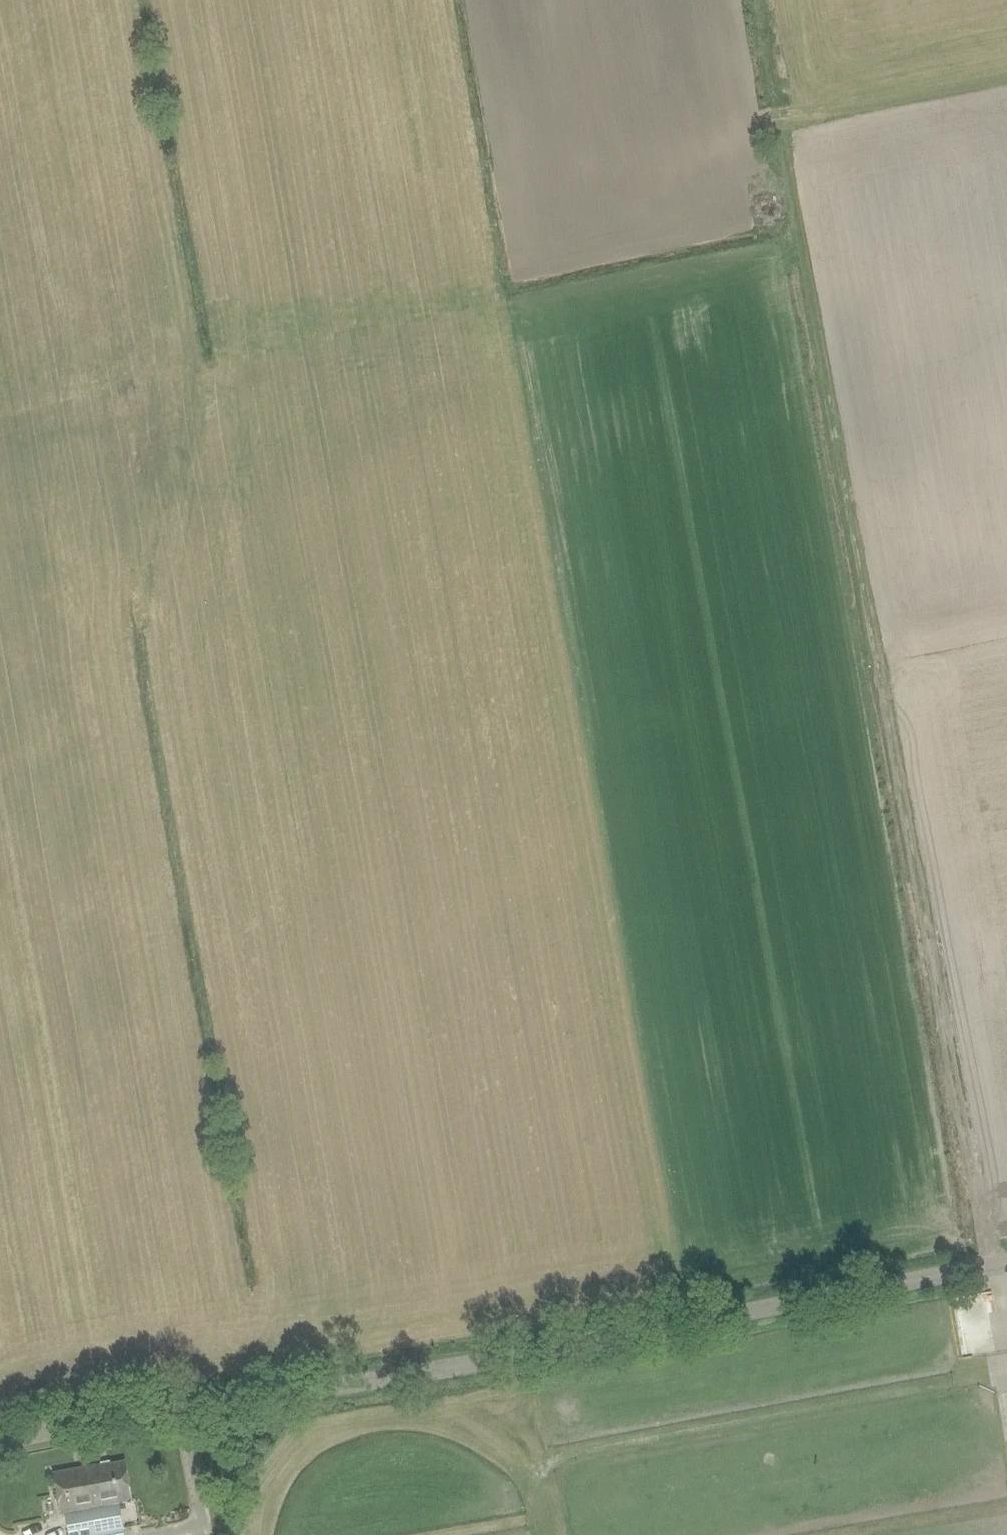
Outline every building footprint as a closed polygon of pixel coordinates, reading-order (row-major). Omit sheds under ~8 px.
[(109,1534),(124,1531),(119,1504),(133,1502),(126,1462),(54,1474),(62,1516),(66,1516),(69,1534),(102,1534),(109,1534)]
